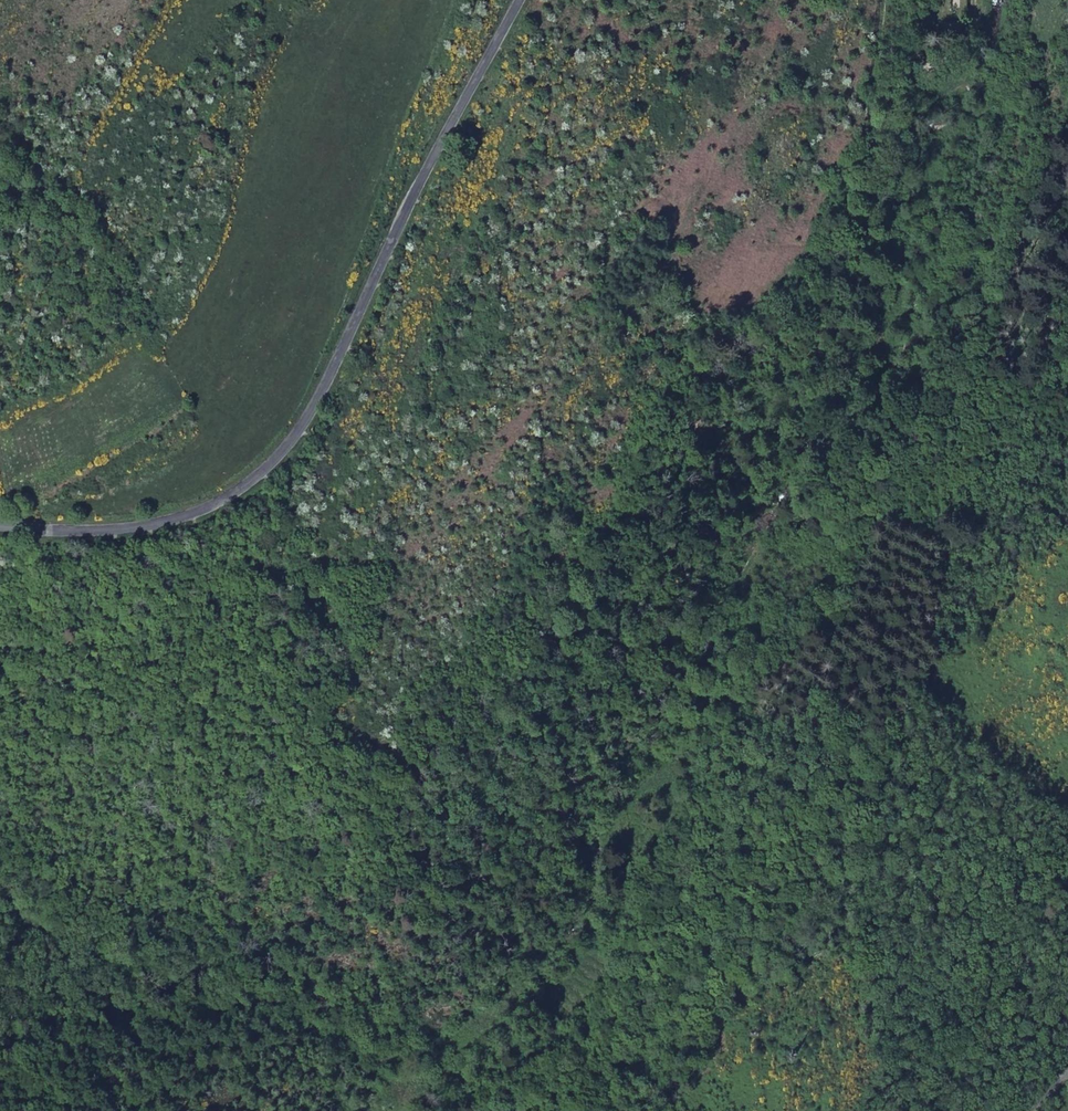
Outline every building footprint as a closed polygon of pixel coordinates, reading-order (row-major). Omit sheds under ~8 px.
[(946,39),(961,41),(962,39),(962,28),(947,27),(946,39)]
